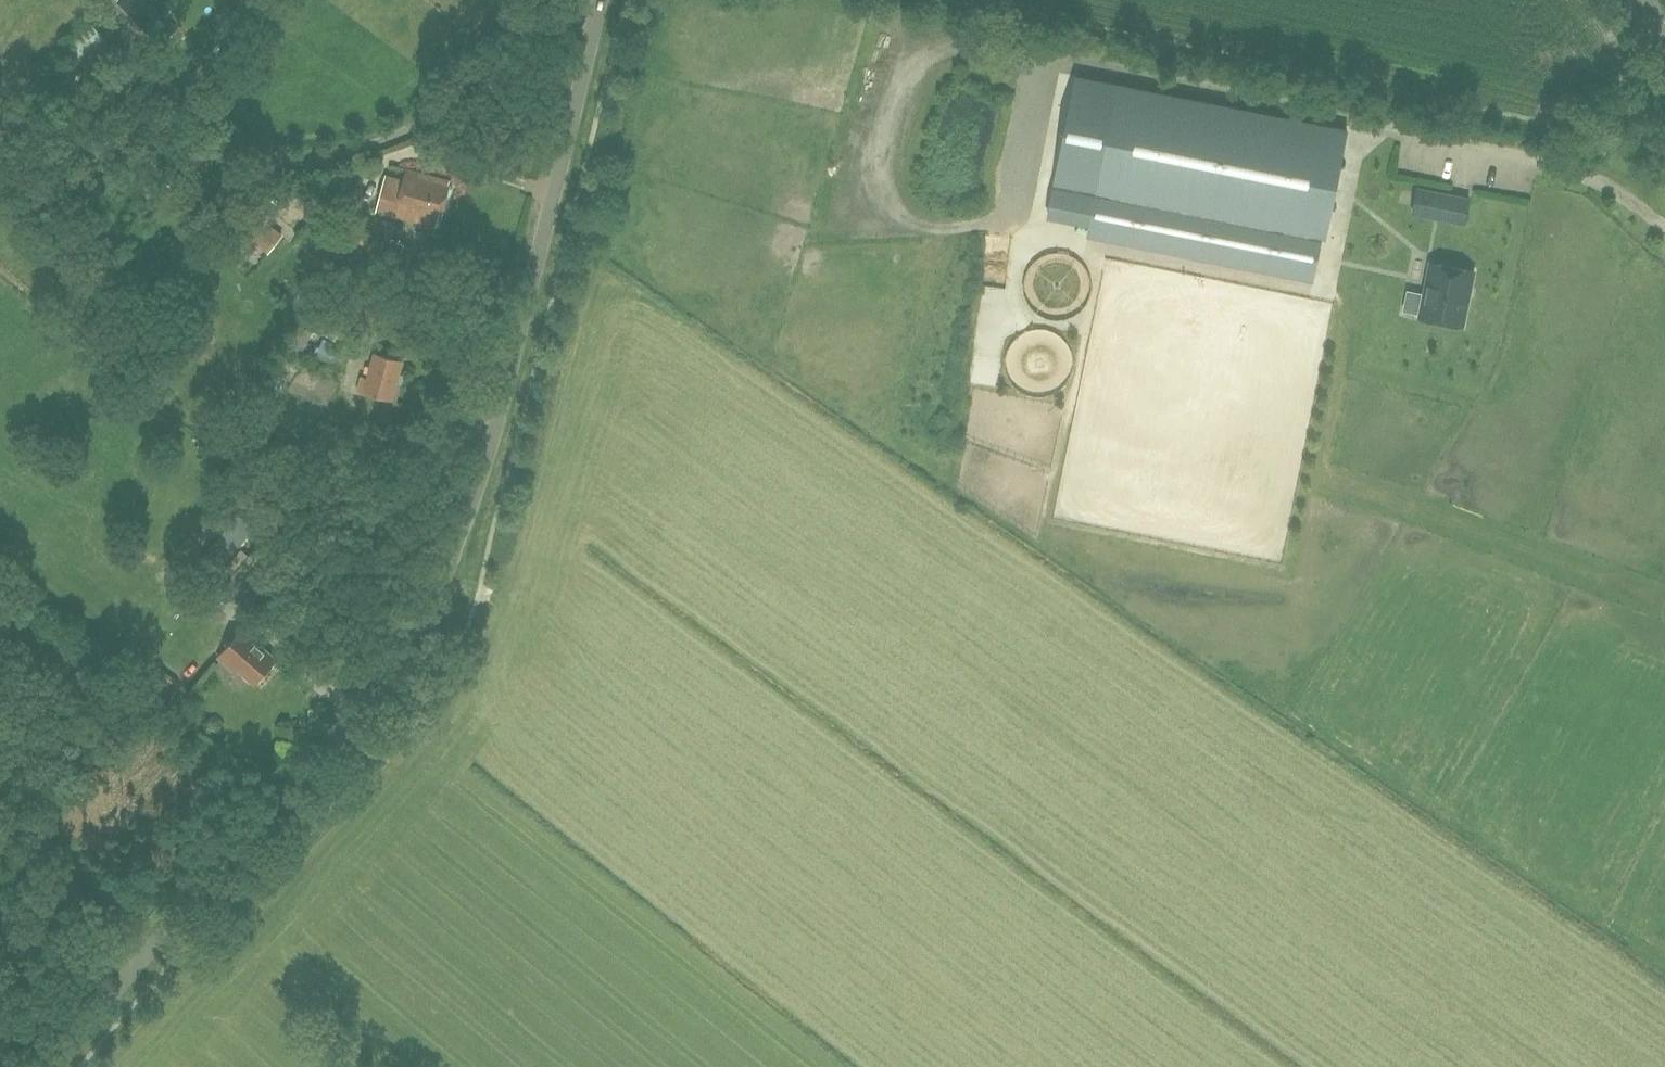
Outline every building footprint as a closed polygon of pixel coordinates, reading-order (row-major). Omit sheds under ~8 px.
[(1076,75),(1054,184),(1097,193),(1090,225),(1088,234),(1313,279),(1322,237),(1325,238),(1347,129),(1305,121),(1076,75)] [(407,170),(405,179),(388,175),(384,190),(379,211),(438,226),(440,217),(443,218),(451,185),(448,184),(449,181),(407,170)] [(1427,191),(1425,204),(1446,208),(1448,196),(1427,191)] [(239,229),(269,253),(284,235),(267,221),(272,216),(259,206),(239,229)] [(1427,285),(1420,318),(1462,326),(1473,270),(1433,263),(1428,285),(1427,285)] [(297,360),(301,362),(313,331),(298,325),(285,355),(283,355),(274,371),(287,378),(297,360)] [(394,400),(405,360),(376,353),(369,380),(362,378),(358,391),(394,400)] [(972,394),(991,395),(992,374),(974,373),(972,394)] [(305,386),(298,405),(317,412),(324,394),(305,386)] [(255,683),(273,662),(255,646),(258,642),(243,629),(219,657),(234,670),(237,667),(255,683)]
